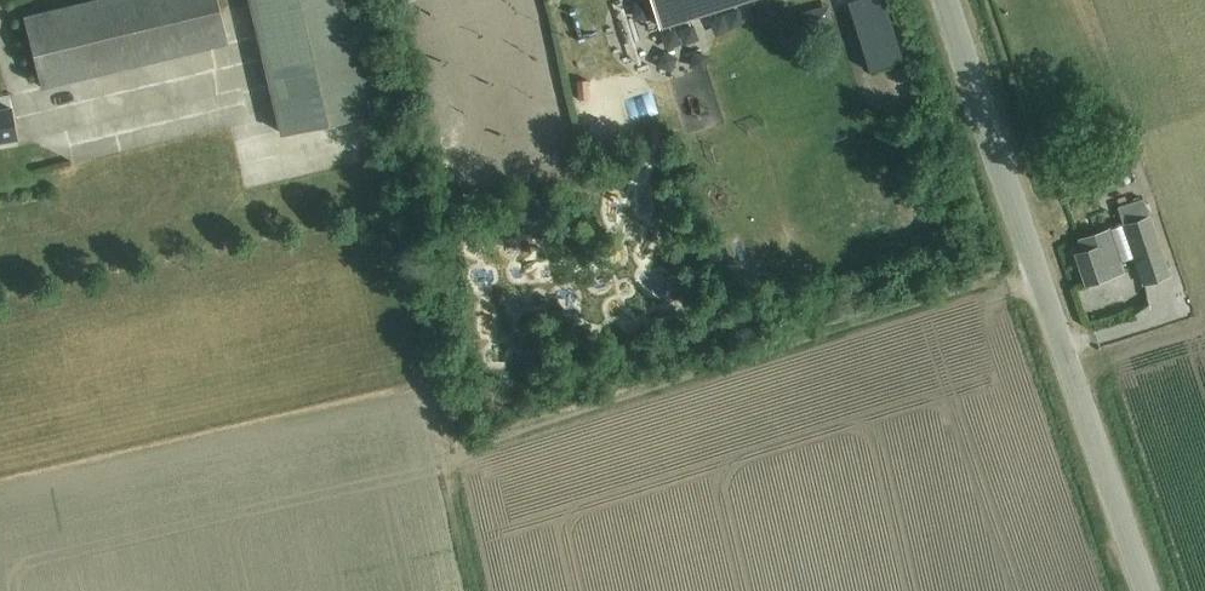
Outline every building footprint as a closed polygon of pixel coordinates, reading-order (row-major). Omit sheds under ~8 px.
[(24,16),(42,87),(228,42),(218,0),(92,0),(24,16)] [(281,132),(376,110),(350,0),(250,0),(281,132)] [(629,64),(657,56),(641,0),(640,0),(613,8),(629,64)] [(662,23),(738,0),(654,0),(662,23)] [(902,95),(885,17),(871,20),(888,98),(902,95)] [(588,80),(577,80),(578,99),(588,98),(588,80)] [(17,139),(12,108),(0,110),(0,142),(17,139)] [(1084,251),(1076,253),(1087,284),(1123,272),(1119,261),(1134,255),(1144,284),(1169,276),(1148,216),(1124,224),(1080,239),(1084,251)] [(1149,304),(1148,299),(1132,309),(1137,317),(1150,309),(1149,304)]
